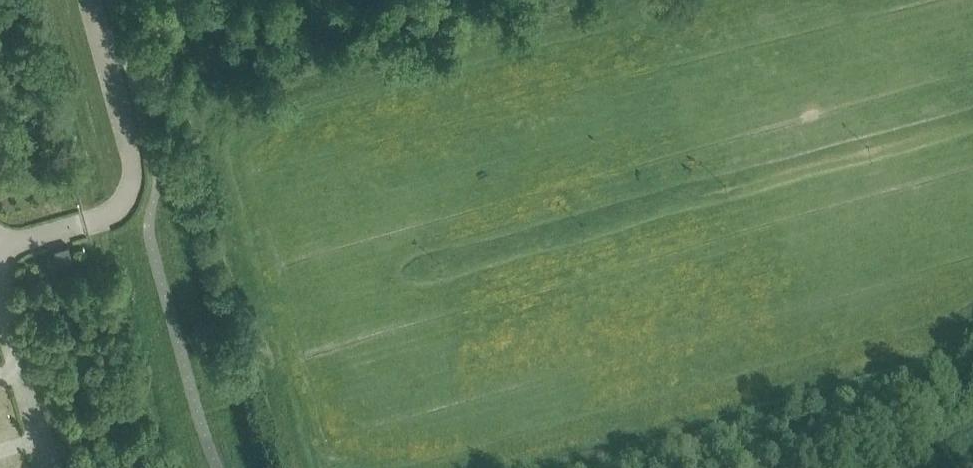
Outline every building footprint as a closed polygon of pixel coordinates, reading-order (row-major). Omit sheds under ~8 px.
[(68,247),(53,251),(57,265),(72,261),(68,247)]
